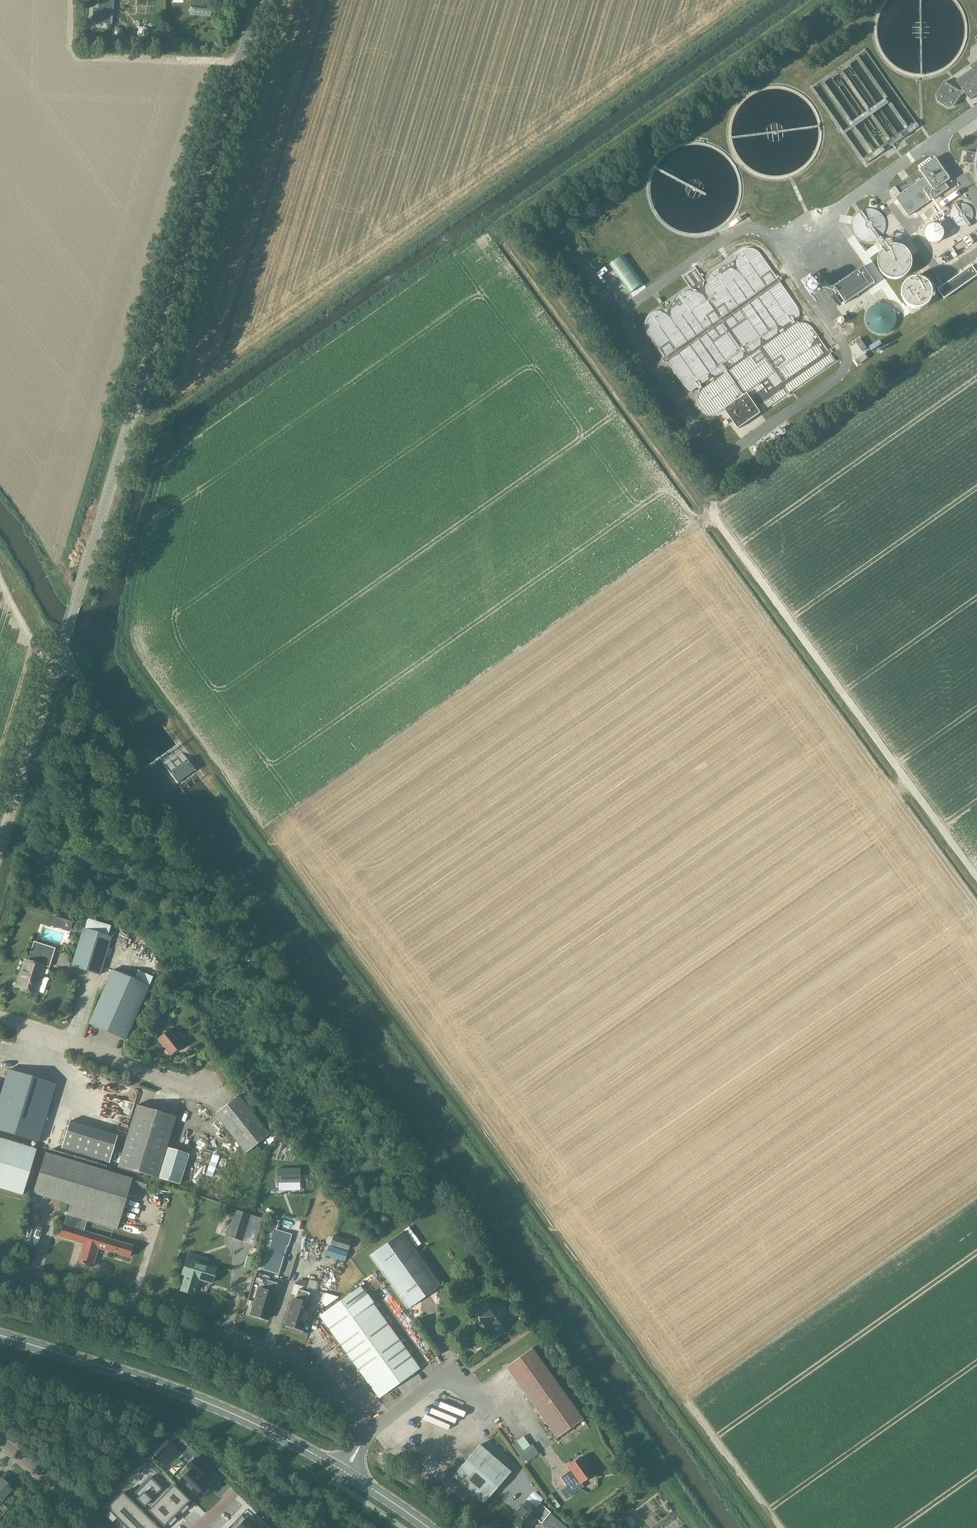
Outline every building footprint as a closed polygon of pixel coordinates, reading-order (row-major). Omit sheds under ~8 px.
[(936,95),(939,102),(948,108),(955,107),(960,97),(965,93),(970,100),(976,95),(976,62),(970,67),(972,70),(956,81),(962,89),(959,91),(945,82),(936,95)] [(968,117),(976,131),(976,130),(976,112),(968,117)] [(945,183),(950,180),(935,158),(919,170),(925,177),(900,194),(895,186),(890,190),(908,216),(948,188),(945,183)] [(956,225),(961,227),(965,226),(969,224),(972,221),(974,217),(974,212),(972,208),(968,205),(964,203),(959,203),(955,205),(952,209),(950,213),(951,218),(953,222),(956,225)] [(864,241),(870,242),(876,241),(881,238),(885,233),(886,227),(886,221),(883,216),(880,212),(874,209),(869,209),(863,210),(858,213),(855,218),(853,223),(853,229),(855,234),(859,238),(864,241)] [(938,245),(942,243),(944,239),(945,235),(944,231),(942,228),(937,226),(932,226),(928,228),(925,233),(925,237),(926,241),(929,244),(934,245),(938,245)] [(881,272),(885,277),(891,280),(897,281),(903,279),(908,275),(912,270),(913,264),(912,259),(910,254),(906,250),(902,247),(896,246),(891,247),(885,250),(881,255),(879,260),(879,267),(881,272)] [(718,414),(724,409),(747,393),(761,413),(835,361),(812,328),(809,325),(803,323),(797,323),(800,317),(800,310),(760,253),(756,250),(751,248),(746,248),(742,250),(738,253),(736,256),(734,260),(734,265),(735,269),(730,267),(723,266),(717,268),(712,271),(707,276),(705,282),(704,289),(705,292),(703,293),(697,290),(691,290),(684,291),(679,294),(675,297),(672,302),(670,307),(670,312),(668,314),(663,311),(658,310),(653,312),(648,314),(645,318),(644,322),(643,327),(645,331),(684,387),(688,390),(693,392),(698,392),(696,397),(696,402),(698,408),(702,412),(705,414),(709,415),(713,415),(718,414)] [(857,252),(861,259),(868,256),(864,249),(857,252)] [(943,287),(950,297),(976,276),(976,272),(972,265),(943,287)] [(863,266),(834,287),(846,303),(875,283),(863,266)] [(915,310),(920,310),(926,308),(930,304),(932,299),(933,293),(932,288),(929,283),(924,280),(919,279),(914,279),(909,281),(905,284),(902,289),(901,294),(902,300),(905,305),(910,308),(915,310)] [(807,297),(810,299),(813,299),(815,298),(817,295),(818,293),(816,289),(813,287),(809,287),(806,289),(805,292),(805,295),(807,297)] [(890,295),(896,305),(901,302),(896,292),(890,295)] [(895,313),(894,311),(893,310),(893,309),(892,308),(891,307),(889,306),(888,306),(887,305),(886,304),(884,304),(883,304),(881,304),(880,304),(879,304),(877,304),(875,305),(874,305),(873,306),(872,306),(871,307),(869,309),(868,310),(868,311),(867,312),(866,314),(866,315),(866,316),(866,317),(866,318),(866,319),(866,321),(866,322),(867,324),(867,325),(868,326),(869,328),(870,329),(871,330),(873,331),(874,332),(875,333),(877,333),(879,333),(880,333),(882,333),(884,333),(885,333),(887,332),(888,331),(890,330),(891,329),(892,328),(893,326),(894,325),(895,324),(895,323),(895,322),(895,321),(896,319),(896,317),(895,316),(895,314),(895,313)] [(919,341),(928,331),(922,326),(913,336),(919,341)] [(761,413),(747,393),(724,409),(738,429),(761,413)] [(34,611),(27,600),(22,603),(29,614),(34,611)] [(174,757),(163,764),(179,786),(198,773),(182,751),(174,757)] [(112,937),(85,929),(83,928),(71,967),(100,975),(112,937)] [(37,993),(45,966),(49,967),(55,948),(34,941),(27,961),(25,960),(16,987),(37,993)] [(125,1039),(149,985),(112,969),(89,1023),(125,1039)] [(170,1055),(183,1045),(170,1029),(157,1039),(170,1055)] [(56,1084),(8,1070),(0,1095),(0,1130),(38,1142),(56,1084)] [(239,1096),(215,1114),(247,1153),(270,1134),(239,1096)] [(176,1116),(137,1105),(118,1166),(157,1178),(166,1147),(176,1116)] [(70,1121),(61,1148),(110,1163),(118,1136),(70,1121)] [(23,1195),(37,1149),(0,1138),(0,1188),(23,1195)] [(157,1178),(179,1184),(189,1154),(166,1147),(157,1178)] [(209,1148),(203,1171),(211,1173),(217,1150),(209,1148)] [(117,1230),(131,1184),(133,1179),(46,1152),(33,1193),(71,1205),(61,1236),(85,1243),(79,1262),(92,1266),(98,1247),(129,1257),(132,1246),(84,1231),(87,1220),(117,1230)] [(278,1183),(300,1182),(299,1168),(277,1169),(278,1183)] [(250,1214),(235,1209),(226,1236),(242,1241),(247,1227),(258,1230),(262,1218),(250,1214)] [(407,1309),(441,1285),(403,1232),(369,1255),(407,1309)] [(328,1246),(315,1286),(335,1292),(347,1252),(328,1246)] [(211,1283),(216,1269),(186,1260),(182,1274),(185,1275),(181,1290),(194,1294),(199,1279),(211,1283)] [(260,1288),(251,1315),(267,1320),(275,1293),(274,1292),(277,1283),(265,1279),(262,1289),(260,1288)] [(457,1286),(462,1292),(467,1286),(462,1281),(457,1286)] [(360,1287),(320,1316),(378,1397),(419,1368),(360,1287)] [(294,1299),(286,1325),(301,1330),(309,1303),(306,1302),(309,1293),(298,1289),(295,1299),(294,1299)] [(496,1298),(476,1312),(480,1318),(481,1325),(480,1325),(482,1328),(483,1328),(490,1331),(494,1336),(513,1322),(496,1298)] [(506,1367),(556,1438),(583,1419),(532,1348),(506,1367)] [(361,1374),(347,1354),(337,1361),(351,1380),(361,1374)] [(432,1400),(430,1406),(455,1417),(458,1412),(432,1400)] [(425,1421),(427,1416),(417,1412),(415,1417),(425,1421)] [(521,1449),(518,1451),(523,1458),(539,1448),(533,1439),(528,1441),(521,1431),(513,1436),(521,1449)] [(180,1452),(170,1442),(156,1456),(161,1460),(167,1453),(173,1459),(180,1452)] [(484,1503),(510,1472),(479,1445),(452,1476),(484,1503)] [(567,1466),(570,1470),(560,1477),(568,1488),(578,1481),(580,1484),(593,1474),(580,1457),(567,1466)] [(194,1458),(177,1476),(196,1495),(206,1485),(196,1476),(204,1468),(194,1458)] [(624,1471),(619,1474),(623,1481),(629,1477),(624,1471)] [(150,1477),(132,1495),(144,1506),(162,1488),(150,1477)] [(13,1489),(2,1478),(0,1479),(0,1503),(13,1489)] [(173,1485),(148,1510),(164,1526),(189,1500),(173,1485)] [(107,1508),(127,1527),(158,1527),(122,1492),(107,1508)] [(527,1501),(511,1521),(519,1527),(527,1527),(536,1518),(541,1523),(550,1512),(539,1503),(535,1508),(527,1501)] [(219,1524),(222,1527),(232,1519),(229,1515),(219,1524)] [(255,1525),(247,1517),(236,1527),(252,1527),(255,1525)]
